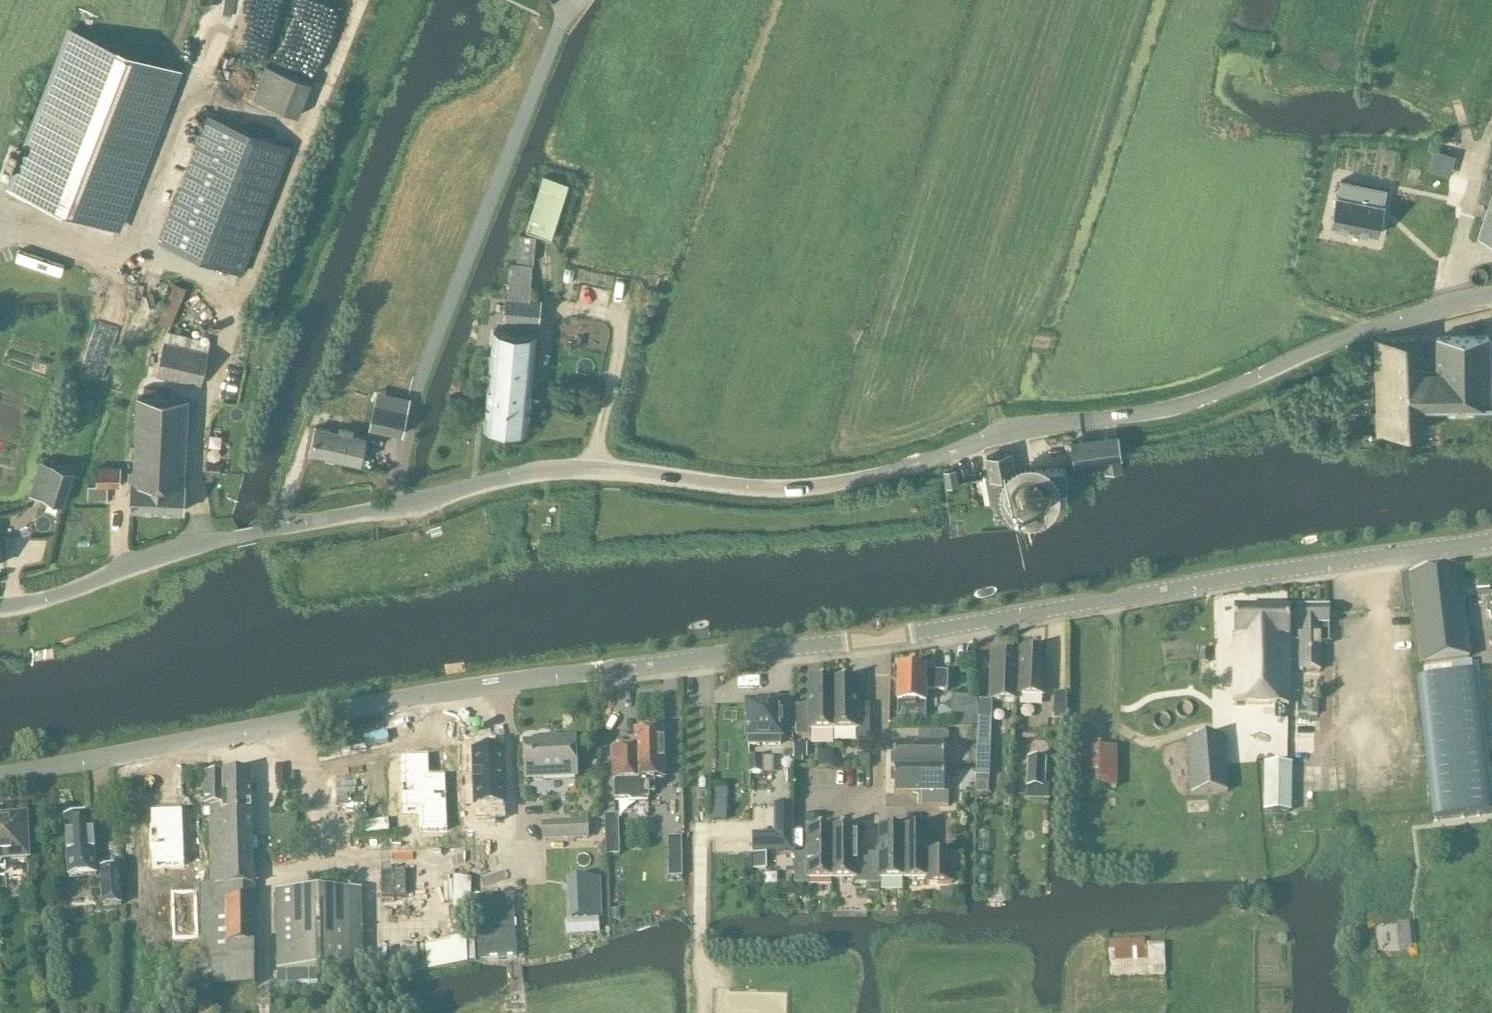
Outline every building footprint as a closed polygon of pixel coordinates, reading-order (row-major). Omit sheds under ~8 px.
[(10,185),(115,225),(175,69),(70,29),(10,185)] [(160,240),(242,272),(290,147),(209,115),(160,240)] [(1491,146),(1484,168),(1489,169),(1485,180),(1478,200),(1488,204),(1478,234),(1491,239),(1491,147),(1491,146)] [(526,229),(551,236),(568,182),(543,175),(526,229)] [(1331,197),(1327,230),(1386,236),(1391,202),(1331,197)] [(516,262),(533,264),(535,242),(533,241),(533,236),(527,235),(525,240),(518,240),(516,262)] [(533,264),(516,262),(511,262),(508,294),(530,297),(533,264)] [(508,294),(505,316),(538,320),(540,298),(530,297),(508,294)] [(494,329),(490,367),(502,369),(503,366),(509,367),(511,349),(535,352),(537,334),(494,329)] [(1438,368),(1432,368),(1434,406),(1490,405),(1488,335),(1437,336),(1438,368)] [(1434,406),(1432,368),(1422,369),(1421,338),(1375,339),(1378,432),(1424,429),(1424,422),(1434,422),(1434,406)] [(158,373),(201,383),(208,350),(165,340),(158,373)] [(490,367),(484,423),(527,428),(535,352),(511,349),(509,367),(503,366),(502,369),(490,367)] [(159,503),(159,508),(183,510),(184,482),(189,397),(138,395),(134,463),(150,464),(150,474),(156,474),(156,480),(151,480),(151,489),(164,490),(164,498),(160,497),(160,503),(159,503)] [(370,428),(402,434),(407,410),(375,404),(370,428)] [(366,437),(351,434),(352,429),(341,426),(340,431),(316,426),(310,452),(360,462),(366,437)] [(1118,432),(1070,439),(1074,464),(1103,460),(1122,457),(1118,432)] [(1065,468),(1041,469),(1039,469),(1038,469),(1036,470),(1035,470),(1034,471),(1033,473),(1032,474),(1032,476),(1026,476),(1020,478),(1020,479),(1020,477),(1016,476),(1015,476),(1013,451),(989,454),(992,473),(988,474),(991,502),(995,501),(997,507),(1000,512),(1004,515),(1009,518),(1019,504),(1021,505),(1026,508),(1030,508),(1036,507),(1040,504),(1044,499),(1066,499),(1065,468)] [(131,507),(159,508),(159,503),(160,503),(160,497),(164,498),(164,490),(151,489),(151,480),(156,480),(156,474),(150,474),(150,464),(134,463),(134,469),(129,468),(128,479),(132,479),(131,507)] [(42,496),(63,502),(73,470),(52,464),(42,496)] [(97,466),(97,483),(88,484),(88,499),(108,498),(107,485),(120,486),(121,466),(97,466)] [(944,471),(946,486),(958,485),(956,469),(944,471)] [(1466,602),(1461,569),(1409,575),(1414,608),(1421,663),(1470,657),(1463,602),(1466,602)] [(1328,644),(1328,608),(1298,607),(1298,671),(1320,671),(1320,644),(1328,644)] [(1235,611),(1233,705),(1288,706),(1289,612),(1235,611)] [(1210,650),(1200,649),(1200,673),(1208,674),(1208,664),(1210,663),(1210,650)] [(1046,651),(1019,650),(1018,695),(1044,696),(1046,651)] [(1018,656),(992,655),(990,699),(1018,701),(1018,695),(1018,656)] [(925,671),(925,670),(899,669),(897,720),(925,721),(926,690),(947,691),(948,672),(925,671)] [(1416,679),(1431,808),(1432,819),(1491,812),(1491,805),(1477,673),(1416,679)] [(833,730),(833,680),(831,680),(831,677),(819,677),(819,680),(809,680),(809,705),(796,705),(796,735),(810,735),(810,730),(833,730)] [(835,680),(833,680),(833,730),(857,730),(857,748),(869,748),(869,705),(857,705),(857,680),(848,680),(848,677),(835,677),(835,680)] [(1066,693),(1054,693),(1054,720),(1066,720),(1066,693)] [(781,703),(747,704),(748,728),(748,737),(748,747),(782,748),(782,738),(781,703)] [(1318,705),(1307,705),(1307,715),(1318,715),(1318,705)] [(953,716),(952,726),(978,726),(978,717),(953,716)] [(978,744),(990,745),(991,718),(979,717),(978,744)] [(636,732),(636,750),(637,750),(636,778),(649,778),(664,778),(664,767),(665,766),(663,731),(636,732)] [(894,769),(944,768),(944,745),(949,745),(948,731),(918,731),(918,744),(894,744),(894,755),(891,755),(891,767),(894,767),(894,769)] [(555,742),(525,743),(526,778),(577,776),(575,737),(555,738),(555,742)] [(1226,772),(1224,747),(1224,737),(1187,740),(1191,794),(1228,791),(1226,772)] [(978,744),(976,777),(989,778),(990,745),(978,744)] [(499,745),(473,745),(473,812),(499,812),(499,745)] [(794,747),(794,758),(807,758),(807,747),(794,747)] [(1118,748),(1082,748),(1081,788),(1118,788),(1118,748)] [(428,750),(400,750),(400,810),(413,810),(421,810),(421,777),(428,777),(428,750)] [(649,797),(649,778),(636,778),(637,750),(636,750),(613,750),(614,780),(615,780),(615,798),(627,798),(631,801),(642,801),(644,798),(649,797)] [(833,753),(818,753),(818,768),(833,768),(833,753)] [(870,754),(857,755),(857,768),(870,768),(870,754)] [(763,755),(749,755),(749,774),(763,774),(763,755)] [(1290,763),(1265,763),(1264,812),(1289,812),(1290,763)] [(944,792),(944,768),(894,769),(894,771),(891,771),(891,783),(894,783),(894,793),(919,792),(919,806),(949,806),(949,792),(944,792)] [(223,776),(204,777),(205,807),(209,807),(223,807),(223,792),(252,792),(251,774),(223,775),(223,776)] [(421,810),(413,810),(413,834),(443,834),(443,777),(428,777),(421,777),(421,810)] [(352,788),(326,788),(326,807),(352,807),(352,788)] [(204,959),(194,960),(194,995),(213,994),(212,986),(255,987),(252,792),(223,792),(223,807),(209,807),(211,885),(203,885),(204,959)] [(753,852),(763,852),(793,852),(792,805),(776,805),(776,836),(762,836),(753,836),(753,852)] [(352,807),(326,807),(325,833),(352,834),(352,807)] [(30,854),(30,846),(27,843),(27,834),(30,834),(29,816),(7,818),(7,821),(0,822),(0,886),(7,886),(7,881),(29,879),(28,857),(30,854)] [(93,819),(65,820),(67,860),(68,877),(96,876),(95,859),(93,819)] [(175,819),(143,819),(143,872),(175,872),(175,819)] [(543,840),(589,838),(588,819),(542,822),(543,840)] [(881,878),(904,878),(904,828),(902,828),(902,825),(889,825),(889,829),(879,829),(879,853),(868,853),(868,883),(880,883),(881,878)] [(904,828),(904,878),(927,878),(927,883),(952,883),(952,853),(928,853),(928,828),(918,828),(918,825),(905,825),(906,828),(904,828)] [(808,879),(832,878),(832,829),(830,829),(830,826),(817,826),(817,829),(807,829),(807,854),(795,854),(794,854),(794,884),(809,883),(808,879)] [(868,883),(868,853),(856,853),(856,829),(846,829),(846,826),(834,826),(834,829),(832,829),(832,878),(855,878),(855,883),(868,883)] [(352,834),(325,833),(325,855),(352,855),(352,834)] [(682,876),(681,837),(668,837),(668,877),(682,876)] [(620,840),(607,841),(607,854),(618,853),(620,853),(620,840)] [(352,855),(325,855),(325,882),(352,882),(352,855)] [(104,906),(122,904),(119,869),(101,870),(104,906)] [(410,871),(397,871),(397,899),(410,899),(410,871)] [(601,876),(567,878),(568,919),(602,918),(601,876)] [(953,890),(940,890),(940,901),(953,901),(953,890)] [(198,937),(197,891),(173,891),(174,938),(198,937)] [(475,897),(478,958),(518,956),(514,895),(475,897)]
